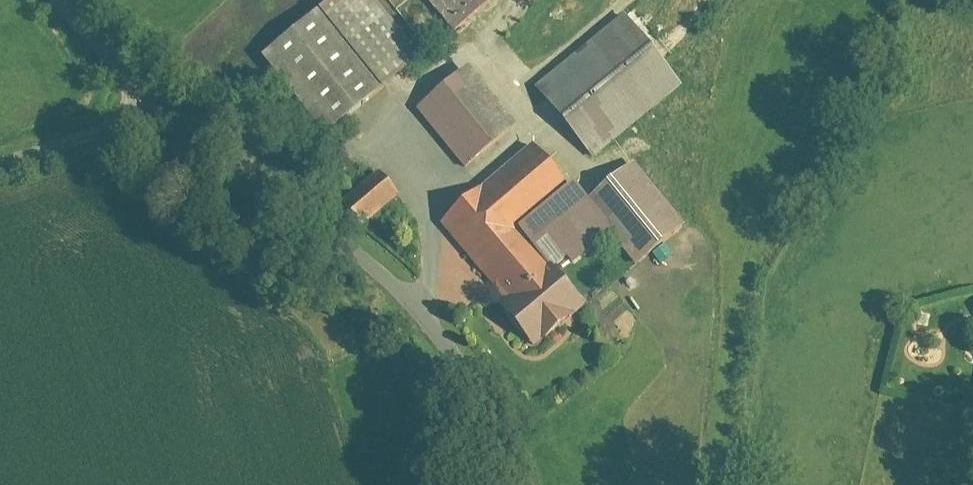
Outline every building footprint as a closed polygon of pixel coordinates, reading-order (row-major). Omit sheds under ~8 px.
[(373,0),(336,0),(263,56),(329,140),(424,66),(373,0)] [(453,27),(485,0),(431,0),(453,27)] [(629,20),(542,91),(593,153),(680,82),(629,20)] [(467,72),(425,108),(476,167),(518,131),(467,72)] [(603,222),(532,144),(442,226),(545,339),(583,305),(551,270),(603,222)] [(689,224),(642,165),(595,202),(643,261),(689,224)]
